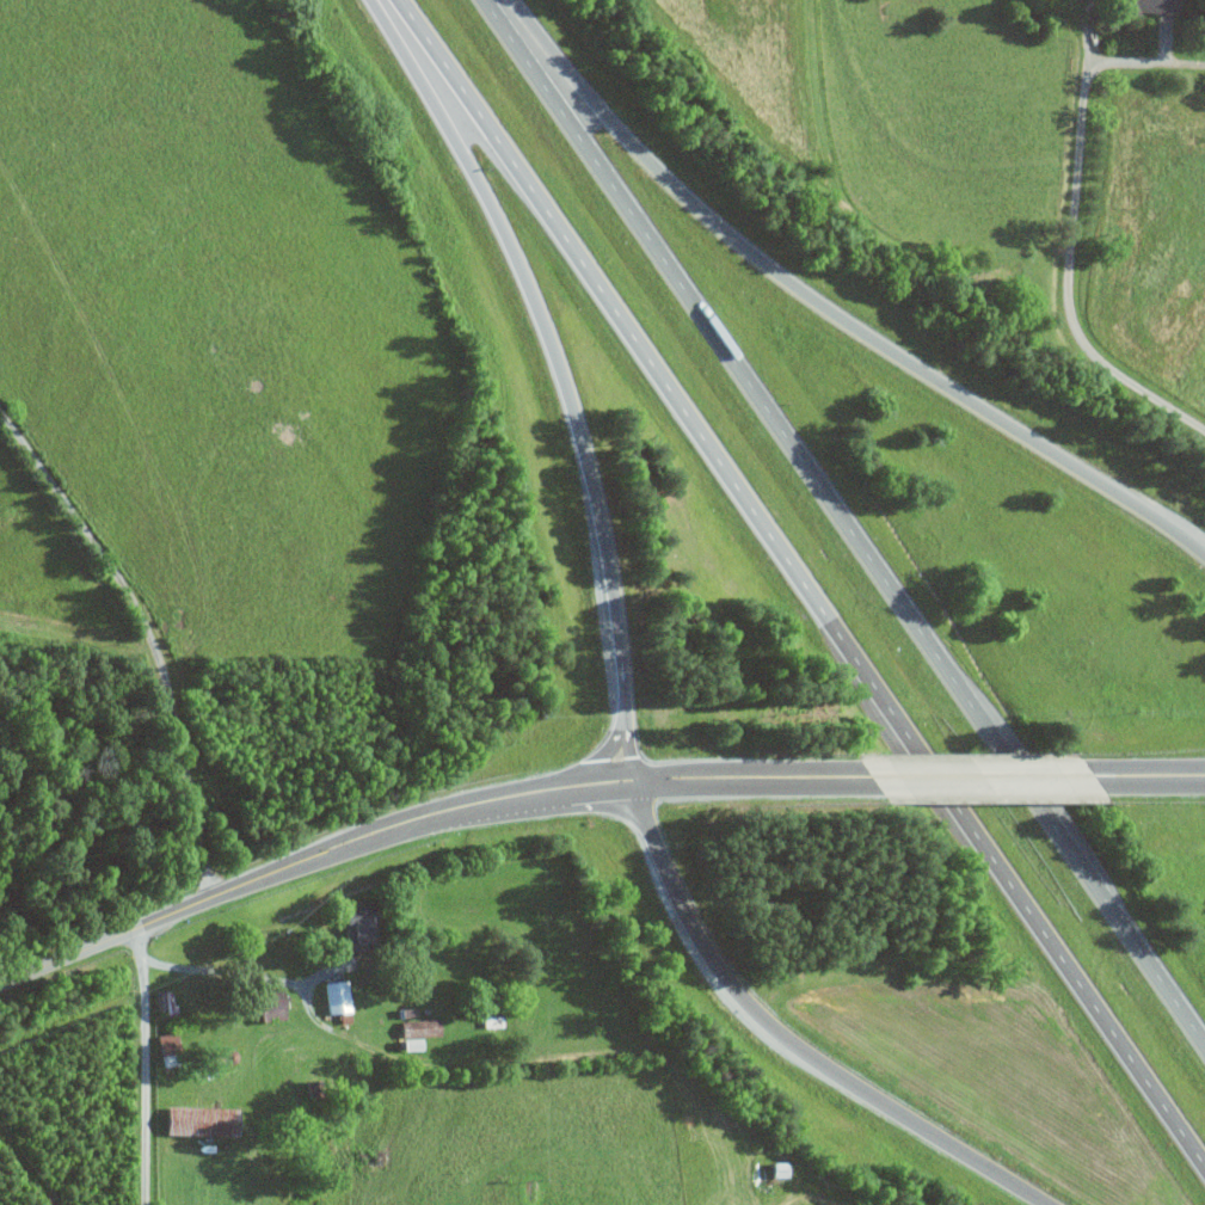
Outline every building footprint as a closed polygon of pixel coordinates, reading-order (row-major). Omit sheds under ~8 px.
[(1119,10),(1119,0),(1177,0),(1176,13),(1119,10)] [(321,981),(323,1013),(347,1012),(345,980),(321,981)] [(254,1019),(277,1018),(276,989),(253,990),(254,1019)] [(413,1008),(396,1008),(397,1017),(413,1016),(413,1008)] [(437,1019),(396,1020),(397,1037),(438,1036),(437,1019)]
